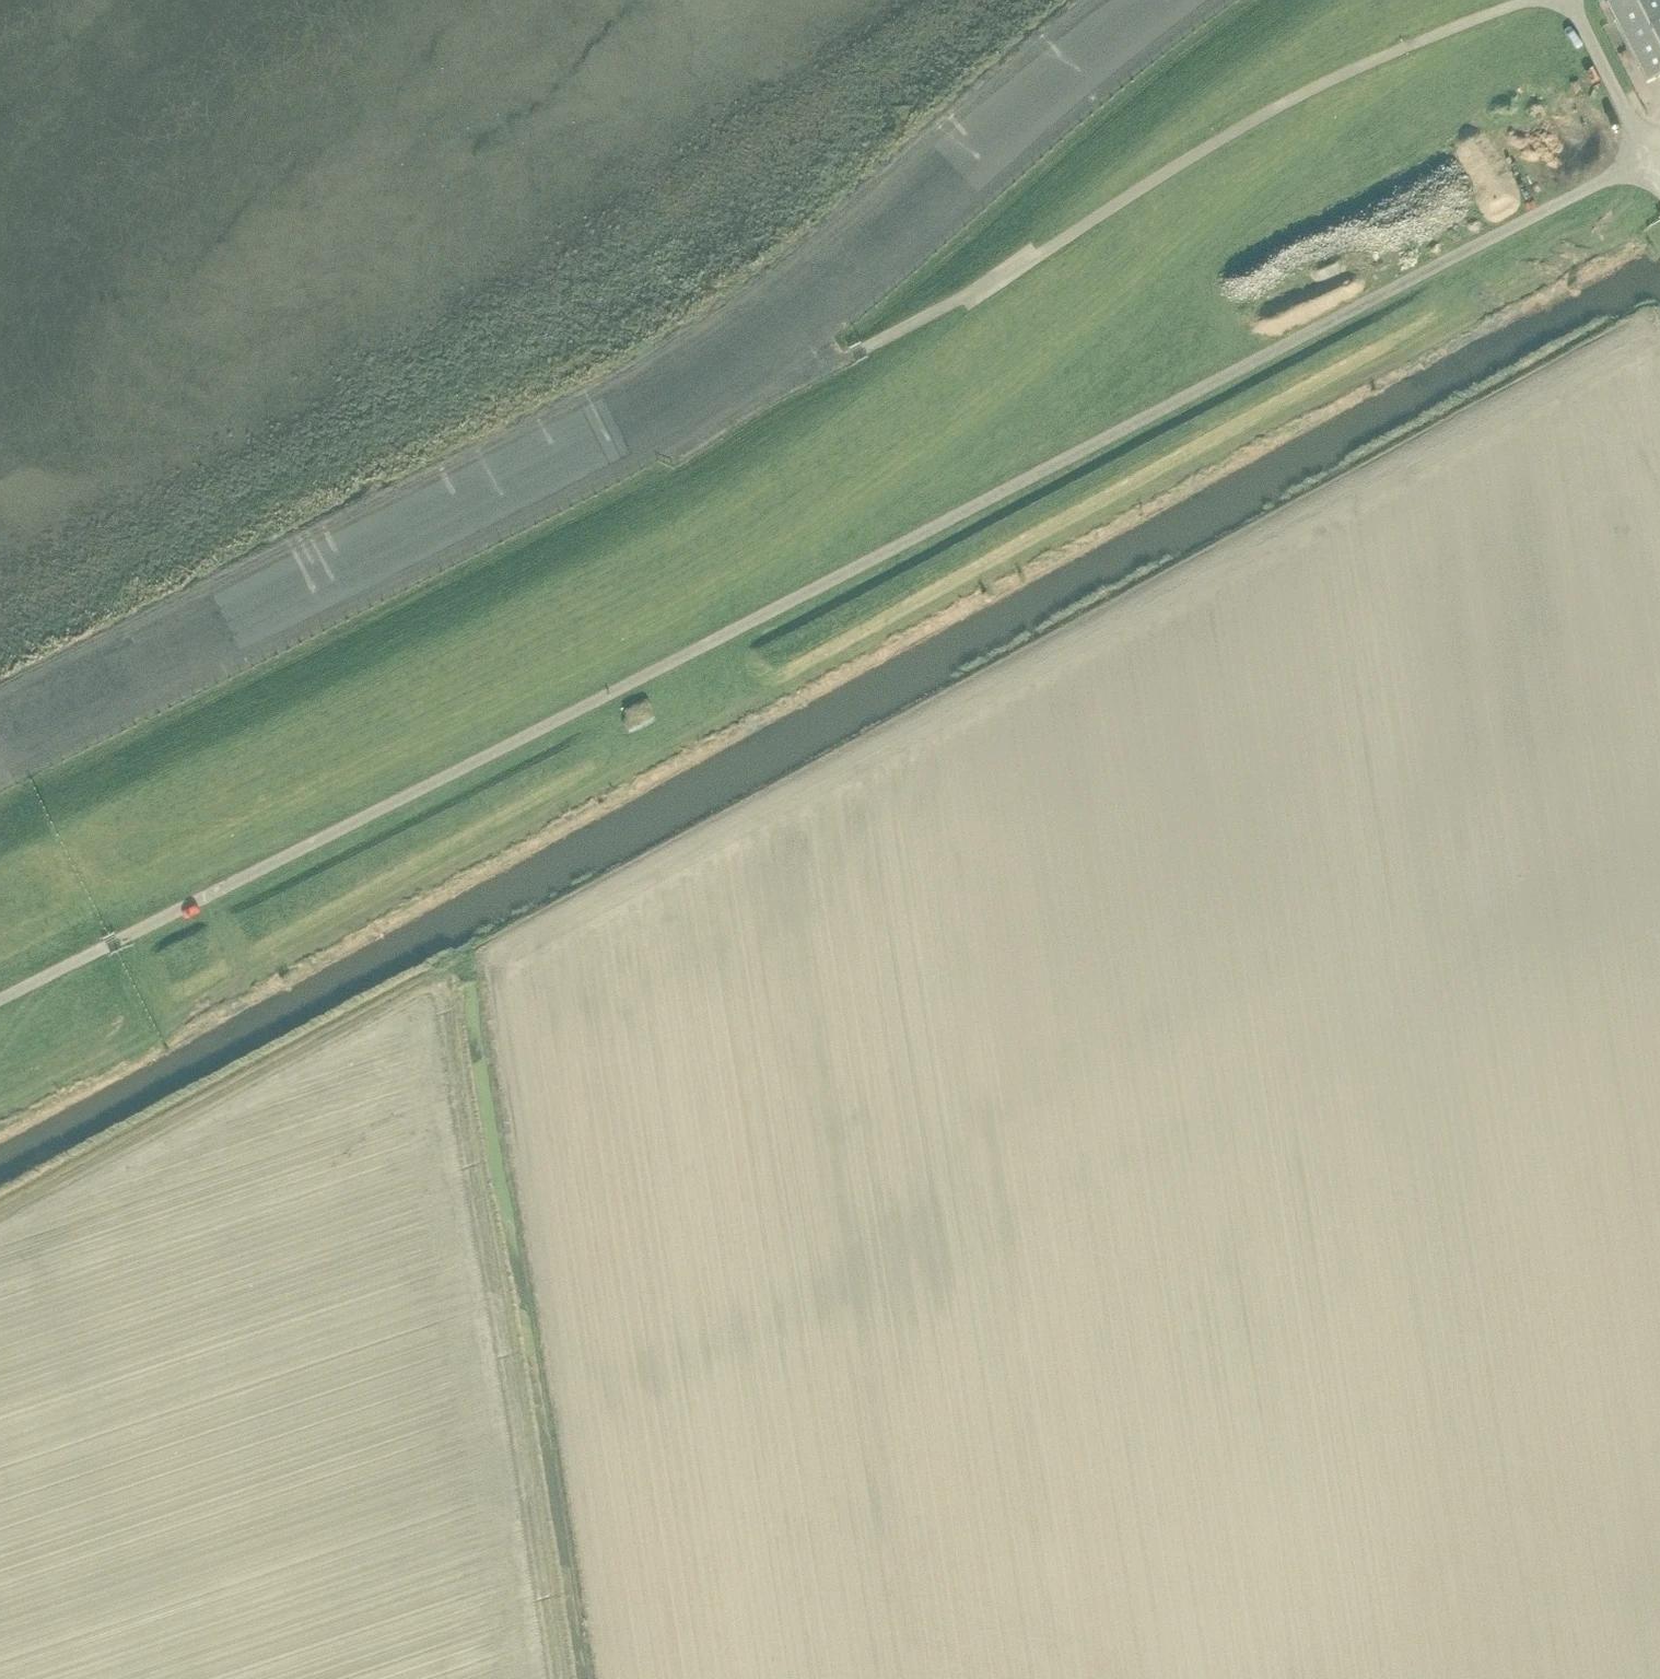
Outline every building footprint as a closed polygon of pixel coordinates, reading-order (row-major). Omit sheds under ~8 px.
[(1659,74),(1659,0),(1611,0),(1605,3),(1645,82),(1659,74)]
